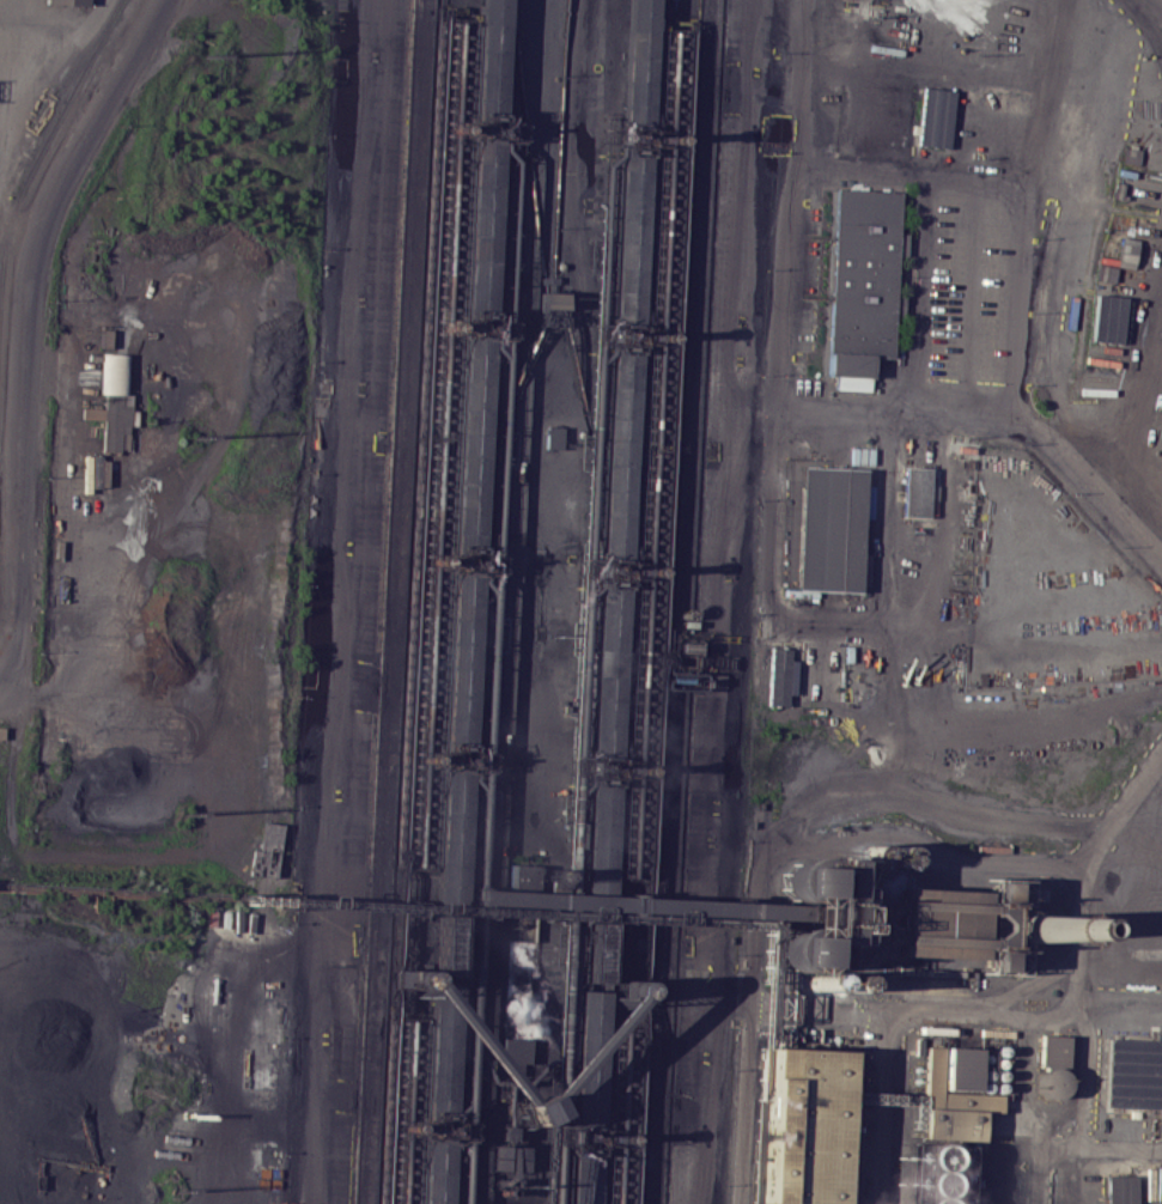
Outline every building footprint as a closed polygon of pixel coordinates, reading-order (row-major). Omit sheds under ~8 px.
[(475,110),(480,0),(507,0),(501,111),(486,110),(475,110)] [(621,124),(628,0),(654,0),(649,126),(635,126),(621,124)] [(915,144),(946,148),(952,91),(921,87),(915,144)] [(834,187),(896,189),(890,355),(870,354),(827,351),(834,187)] [(1134,239),(1117,237),(1114,267),(1131,268),(1134,239)] [(540,284),(539,276),(542,276),(552,275),(556,274),(556,281),(540,284)] [(1122,296),(1093,294),(1090,341),(1119,343),(1122,296)] [(825,375),(827,351),(870,354),(868,378),(825,375)] [(1109,381),(1079,380),(1079,390),(1108,391),(1109,381)] [(108,389),(130,391),(126,449),(103,446),(108,389)] [(102,408),(82,408),(82,418),(102,419),(102,408)] [(799,464),(865,468),(858,591),(793,588),(799,464)] [(900,516),(926,517),(927,468),(902,467),(900,516)] [(598,588),(613,588),(626,589),(617,754),(604,754),(590,753),(598,588)] [(766,705),(785,706),(785,694),(793,694),(794,660),(788,660),(788,648),(768,647),(766,705)] [(589,780),(603,782),(616,782),(610,895),(597,894),(584,894),(589,780)] [(281,823),(261,823),(260,844),(280,844),(281,823)] [(536,884),(536,865),(507,864),(507,884),(536,884)] [(785,864),(853,869),(847,965),(779,960),(781,918),(781,904),(785,864)] [(991,877),(1024,878),(1021,973),(987,971),(991,877)] [(901,887),(979,890),(975,962),(898,959),(901,887)] [(473,888),(584,894),(610,895),(781,904),(781,918),(472,902),(473,888)] [(579,991),(592,992),(606,992),(600,1129),(586,1129),(572,1127),(579,991)] [(1040,1035),(1066,1036),(1064,1066),(1039,1064),(1040,1035)] [(1107,1039),(1105,1107),(1161,1109),(1161,1041),(1107,1039)] [(925,1045),(982,1045),(981,1139),(925,1138),(925,1045)] [(765,1047),(846,1051),(840,1203),(758,1200),(765,1047)] [(524,1125),(547,1115),(538,1094),(515,1105),(524,1125)] [(966,1145),(963,1203),(903,1203),(906,1143),(966,1145)] [(598,1156),(596,1203),(568,1203),(571,1155),(585,1156),(598,1156)] [(1134,1174),(1105,1175),(1106,1203),(1135,1203),(1134,1174)]
